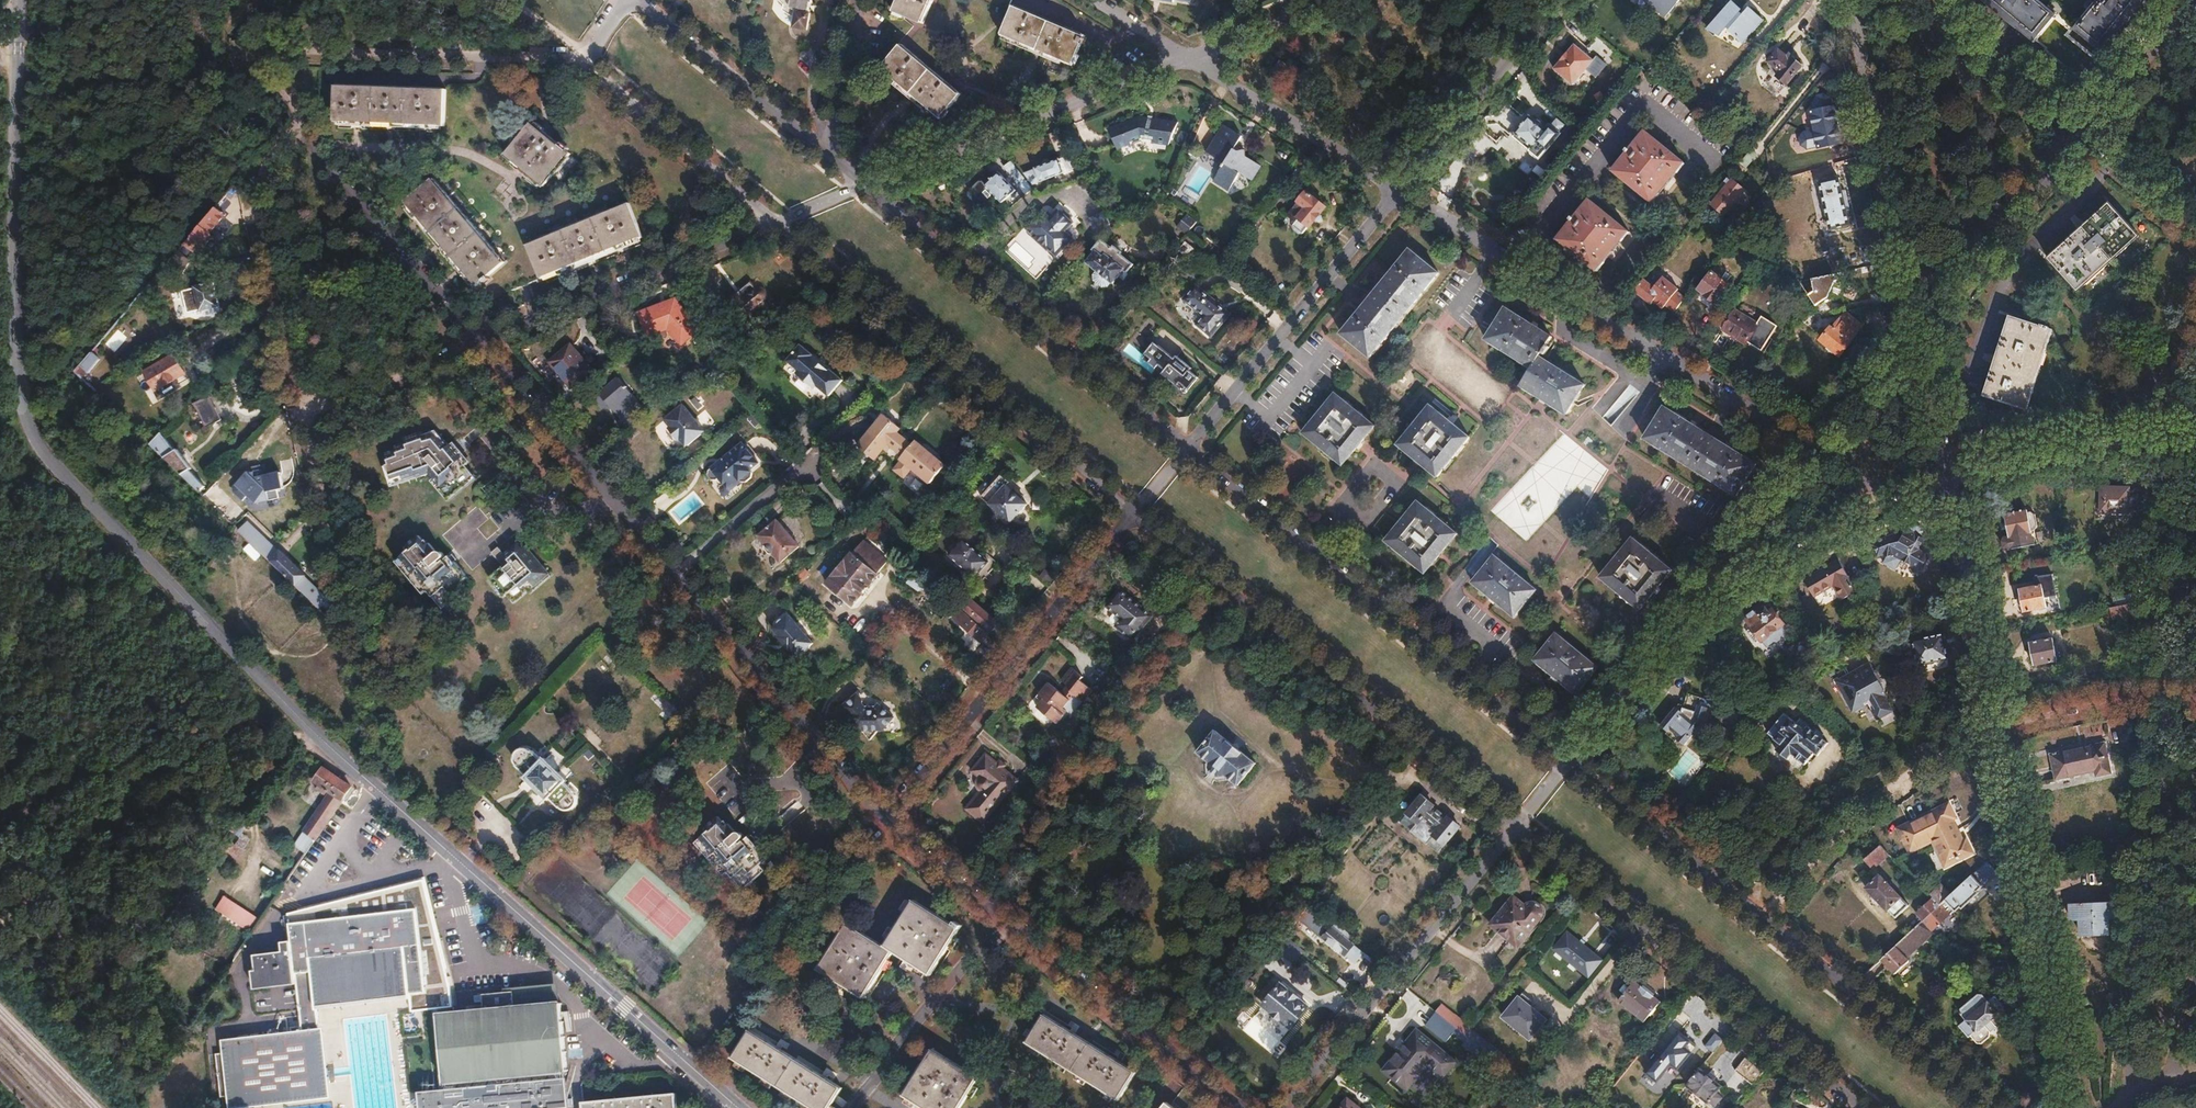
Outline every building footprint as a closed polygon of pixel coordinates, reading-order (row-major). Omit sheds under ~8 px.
[(785,6),(784,11),(796,18),(794,28),(807,30),(811,13),(809,12),(811,3),(812,4),(813,0),(780,0),(785,6)] [(892,12),(923,25),(934,0),(898,0),(892,12)] [(1008,9),(1012,0),(986,0),(1008,9)] [(1643,1),(1662,19),(1681,0),(1643,0),(1643,1)] [(2018,26),(2016,29),(2034,43),(2056,16),(2037,0),(1986,0),(2018,26)] [(2073,30),(2101,52),(2115,35),(2112,33),(2140,0),(2097,0),(2073,30)] [(1731,3),(1709,27),(1718,36),(1725,28),(1743,43),(1764,20),(1750,8),(1746,13),(1736,4),(1735,6),(1731,3)] [(1014,5),(1001,35),(1072,66),(1085,35),(1014,5)] [(903,45),(882,70),(941,120),(962,95),(903,45)] [(1573,46),(1554,70),(1573,86),(1586,70),(1596,78),(1606,66),(1596,57),(1592,61),(1573,46)] [(1778,50),(1769,61),(1781,71),(1777,77),(1787,84),(1798,72),(1800,71),(1801,70),(1802,68),(1803,66),(1803,64),(1802,62),(1801,61),(1799,60),(1797,59),(1793,57),(1791,60),(1778,50)] [(1644,61),(1640,57),(1637,61),(1647,71),(1659,59),(1652,53),(1644,61)] [(1281,61),(1273,70),(1283,78),(1291,69),(1281,61)] [(336,86),(335,123),(444,126),(446,90),(336,86)] [(1842,143),(1834,104),(1807,110),(1811,129),(1804,131),(1798,138),(1800,145),(1806,148),(1816,146),(1816,149),(1842,143)] [(1529,117),(1513,137),(1530,151),(1529,155),(1535,160),(1538,159),(1538,158),(1540,160),(1568,126),(1557,117),(1546,131),(1542,127),(1542,124),(1538,121),(1535,122),(1529,117)] [(1138,118),(1108,129),(1117,150),(1130,145),(1129,143),(1141,138),(1154,141),(1154,144),(1169,146),(1178,123),(1138,118)] [(532,123),(504,156),(543,187),(570,154),(532,123)] [(1224,124),(1206,151),(1225,163),(1214,180),(1229,190),(1240,173),(1251,180),(1261,165),(1234,148),(1242,136),(1224,124)] [(1644,131),(1612,170),(1653,203),(1685,164),(1644,131)] [(1069,156),(1025,173),(1035,185),(1066,173),(1067,175),(1076,172),(1069,156)] [(1012,162),(1005,168),(1027,195),(1034,189),(1012,162)] [(1184,190),(1200,199),(1214,174),(1198,165),(1184,190)] [(1538,165),(1533,171),(1544,179),(1549,173),(1538,165)] [(971,189),(970,192),(975,197),(975,201),(979,205),(985,205),(995,196),(1002,203),(1015,190),(999,173),(986,186),(983,182),(979,181),(971,189)] [(1727,177),(1708,201),(1724,213),(1743,190),(1727,177)] [(433,178),(405,203),(475,286),(504,261),(433,178)] [(1838,178),(1819,183),(1831,231),(1850,227),(1847,214),(1851,212),(1846,192),(1842,193),(1838,178)] [(1301,200),(1288,216),(1296,222),(1291,228),(1302,237),(1326,207),(1315,198),(1314,199),(1306,193),(1305,195),(1303,192),(1298,198),(1301,200)] [(1589,199),(1556,238),(1597,272),(1629,232),(1589,199)] [(1024,226),(1059,258),(1079,237),(1073,232),(1082,222),(1060,202),(1054,209),(1049,204),(1024,226)] [(629,204),(527,245),(541,279),(643,238),(629,204)] [(2110,204),(2048,259),(2077,292),(2139,237),(2110,204)] [(223,216),(214,208),(182,245),(193,254),(200,246),(202,247),(210,237),(207,235),(223,216)] [(1188,214),(1177,227),(1186,235),(1197,222),(1188,214)] [(1097,253),(1088,264),(1098,271),(1094,276),(1095,282),(1103,287),(1108,287),(1109,287),(1112,282),(1114,284),(1125,270),(1117,264),(1119,261),(1112,255),(1114,252),(1110,249),(1112,247),(1102,239),(1093,250),(1097,253)] [(1186,242),(1179,250),(1191,260),(1198,251),(1186,242)] [(1357,313),(1340,333),(1369,357),(1438,274),(1409,250),(1393,270),(1357,313)] [(177,252),(166,264),(176,272),(186,259),(177,252)] [(1713,272),(1699,289),(1706,295),(1705,296),(1715,303),(1730,285),(1713,272)] [(1814,292),(1809,296),(1811,299),(1817,307),(1829,298),(1835,282),(1834,275),(1812,280),(1814,292)] [(1643,280),(1633,292),(1650,306),(1653,303),(1662,310),(1665,307),(1673,314),(1685,299),(1676,293),(1677,291),(1662,278),(1654,288),(1643,280)] [(195,289),(181,293),(187,314),(200,310),(202,313),(205,315),(209,316),(213,315),(216,313),(218,310),(218,306),(219,306),(213,283),(194,288),(195,289)] [(1196,286),(1184,300),(1204,316),(1197,325),(1211,337),(1230,314),(1196,286)] [(737,294),(727,303),(748,327),(770,308),(763,300),(765,298),(766,296),(766,293),(765,291),(763,289),(761,289),(759,288),(756,289),(754,290),(743,300),(737,294)] [(181,293),(176,294),(182,315),(187,314),(181,293)] [(674,300),(656,315),(681,344),(699,329),(674,300)] [(1731,307),(1721,323),(1726,326),(1723,331),(1745,345),(1758,325),(1731,307)] [(1506,308),(1486,339),(1532,368),(1521,385),(1557,408),(1567,414),(1586,385),(1540,356),(1552,337),(1527,321),(1506,308)] [(1832,327),(1821,341),(1840,356),(1850,342),(1855,335),(1854,334),(1860,327),(1848,317),(1842,324),(1839,321),(1833,329),(1832,327)] [(2010,318),(1984,395),(2026,410),(2052,332),(2010,318)] [(800,344),(787,360),(798,370),(795,372),(814,389),(817,386),(828,396),(842,380),(830,370),(829,371),(811,356),(812,354),(800,344)] [(569,345),(549,362),(571,387),(591,370),(569,345)] [(1188,389),(1198,378),(1189,371),(1191,368),(1176,356),(1174,358),(1158,345),(1156,347),(1147,359),(1145,361),(1155,369),(1158,365),(1170,374),(1167,378),(1176,386),(1180,382),(1188,389)] [(75,369),(74,371),(81,377),(98,357),(91,351),(75,369)] [(174,353),(144,372),(159,395),(180,382),(177,377),(186,372),(174,353)] [(617,378),(598,394),(618,417),(637,401),(617,378)] [(1180,382),(1176,386),(1185,393),(1188,389),(1180,382)] [(209,393),(194,404),(209,426),(224,416),(209,393)] [(1334,394),(1302,433),(1341,466),(1357,447),(1374,427),(1334,394)] [(690,403),(699,410),(704,404),(695,397),(690,403)] [(637,401),(618,417),(625,426),(644,409),(637,401)] [(682,405),(664,420),(669,427),(668,428),(677,439),(679,438),(685,445),(690,441),(688,439),(702,428),(682,405)] [(1430,406),(1397,446),(1416,461),(1436,478),(1469,439),(1430,406)] [(1664,407),(1644,438),(1736,496),(1756,464),(1732,449),(1680,417),(1664,407)] [(883,413),(857,444),(874,458),(888,442),(903,454),(900,458),(901,459),(896,466),(896,470),(900,474),(905,474),(911,467),(929,482),(944,463),(915,439),(911,443),(897,431),(900,427),(883,413)] [(160,432),(150,444),(198,490),(204,486),(194,465),(196,462),(179,446),(177,448),(160,432)] [(392,464),(389,465),(394,480),(405,477),(406,480),(419,476),(420,480),(431,476),(447,495),(456,487),(460,491),(473,480),(448,450),(451,447),(445,441),(443,443),(437,436),(425,440),(424,437),(408,443),(409,447),(399,450),(400,453),(389,457),(392,464)] [(714,464),(708,470),(708,475),(711,478),(716,479),(719,477),(730,490),(740,481),(746,482),(751,477),(752,472),(750,470),(758,462),(741,443),(722,458),(721,465),(714,464)] [(263,491),(280,489),(275,461),(252,466),(245,470),(232,486),(233,492),(243,500),(246,497),(255,503),(263,491)] [(758,462),(750,470),(752,472),(760,465),(758,462)] [(988,478),(977,490),(1010,520),(1027,502),(1008,484),(1011,480),(1000,470),(990,480),(988,478)] [(216,501),(222,485),(213,481),(207,497),(216,501)] [(2129,488),(2100,487),(2100,513),(2128,514),(2129,488)] [(1402,520),(1385,541),(1424,574),(1457,534),(1417,502),(1402,520)] [(2007,552),(2012,551),(2035,547),(2032,531),(2035,530),(2038,527),(2036,515),(2031,512),(2028,513),(2028,511),(2004,515),(2009,538),(2005,539),(2003,543),(2004,549),(2007,552)] [(777,519),(758,535),(764,542),(763,547),(769,554),(774,554),(780,561),(798,545),(777,519)] [(247,520),(238,530),(318,607),(326,598),(303,575),(304,574),(279,549),(278,550),(247,520)] [(1898,535),(1871,545),(1876,557),(1883,554),(1887,556),(1883,563),(1894,570),(1900,559),(1919,569),(1926,556),(1918,551),(1924,541),(1921,539),(1923,537),(1922,531),(1917,528),(1909,530),(1908,532),(1906,531),(1902,537),(1898,535)] [(412,550),(402,558),(411,569),(412,568),(415,571),(411,575),(428,595),(429,593),(439,604),(443,601),(447,605),(464,590),(459,584),(467,577),(450,558),(443,565),(441,563),(445,560),(446,557),(446,554),(444,552),(441,552),(439,553),(431,543),(428,545),(420,537),(409,546),(412,550)] [(1633,538),(1601,578),(1640,610),(1659,587),(1673,571),(1633,538)] [(850,551),(824,582),(850,603),(876,573),(874,571),(885,558),(862,539),(851,552),(850,551)] [(1690,539),(1683,547),(1691,554),(1698,546),(1690,539)] [(963,540),(949,557),(975,579),(989,562),(963,540)] [(505,567),(491,579),(508,599),(511,596),(516,602),(529,591),(531,593),(549,578),(538,565),(541,562),(529,548),(526,551),(520,544),(514,549),(506,556),(514,565),(508,570),(505,567)] [(509,544),(496,556),(505,567),(508,570),(514,565),(506,556),(514,549),(509,544)] [(1494,556),(1472,583),(1492,599),(1514,617),(1535,590),(1494,556)] [(1838,562),(1803,581),(1812,597),(1832,587),(1839,601),(1855,593),(1838,562)] [(807,570),(796,575),(800,583),(811,578),(807,570)] [(2042,585),(2019,590),(2024,612),(2047,608),(2042,585)] [(1120,590),(1107,607),(1122,619),(1116,627),(1133,641),(1153,616),(1120,590)] [(2140,593),(2112,598),(2114,607),(2141,602),(2140,593)] [(971,600),(964,608),(990,631),(997,623),(971,600)] [(2114,607),(2110,608),(2112,620),(2144,614),(2141,602),(2114,607)] [(785,609),(771,621),(774,624),(788,612),(785,609)] [(1748,621),(1747,624),(1760,642),(1762,641),(1767,649),(1773,644),(1776,645),(1780,643),(1780,640),(1787,634),(1781,627),(1782,626),(1773,613),(1770,615),(1766,610),(1761,614),(1759,613),(1748,621)] [(774,624),(771,626),(778,634),(777,635),(788,648),(789,647),(797,656),(801,651),(805,650),(807,648),(809,645),(813,641),(788,612),(774,624)] [(956,613),(952,618),(980,642),(988,633),(965,613),(961,617),(956,613)] [(1556,633),(1533,660),(1554,677),(1576,695),(1598,668),(1556,633)] [(1943,635),(1911,642),(1916,666),(1948,659),(1943,635)] [(2053,639),(2029,643),(2034,666),(2057,661),(2053,639)] [(360,648),(350,650),(354,663),(363,661),(360,648)] [(1845,667),(1835,673),(1839,681),(1845,692),(1843,693),(1851,709),(1857,710),(1861,708),(1860,705),(1865,702),(1867,705),(1868,704),(1869,706),(1872,704),(1875,710),(1872,711),(1877,720),(1893,712),(1882,692),(1885,690),(1880,683),(1877,682),(1874,677),(1876,674),(1870,664),(1861,669),(1862,671),(1850,677),(1845,667)] [(1043,698),(1036,707),(1057,723),(1068,710),(1063,706),(1075,692),(1084,700),(1094,688),(1082,678),(1085,674),(1073,665),(1063,678),(1070,684),(1063,693),(1048,681),(1038,693),(1043,698)] [(1839,681),(1836,682),(1843,693),(1845,692),(1839,681)] [(853,694),(841,709),(851,717),(849,720),(861,730),(866,730),(876,738),(879,729),(883,729),(893,716),(877,703),(876,704),(863,705),(859,702),(861,700),(853,694)] [(1679,713),(1673,709),(1659,729),(1666,735),(1668,732),(1677,738),(1674,741),(1683,746),(1703,719),(1704,707),(1697,706),(1700,697),(1686,694),(1680,709),(1693,713),(1693,719),(1689,725),(1677,717),(1679,713)] [(1785,715),(1769,735),(1780,744),(1775,750),(1787,760),(1792,755),(1805,765),(1815,754),(1818,756),(1828,744),(1822,739),(1823,737),(1823,734),(1819,730),(1816,730),(1815,732),(1809,728),(1806,731),(1785,715)] [(1215,731),(1198,753),(1210,763),(1209,764),(1211,772),(1217,778),(1225,777),(1226,776),(1238,785),(1256,764),(1215,731)] [(2104,744),(2051,756),(2056,779),(2095,771),(2096,776),(2110,773),(2104,744)] [(514,754),(514,757),(515,761),(517,763),(516,764),(527,774),(525,777),(548,798),(550,796),(559,805),(560,804),(563,806),(566,807),(569,807),(572,805),(575,803),(576,800),(576,797),(575,794),(573,791),(574,790),(565,780),(566,778),(543,757),(541,758),(531,748),(530,750),(527,748),(524,747),(521,747),(518,749),(515,751),(514,754)] [(987,784),(966,810),(983,824),(1018,781),(985,754),(971,771),(987,784)] [(354,797),(322,779),(314,793),(324,800),(296,847),(308,856),(354,797)] [(1422,796),(1407,814),(1418,823),(1411,831),(1427,844),(1434,836),(1445,845),(1459,827),(1447,817),(1446,819),(1432,807),(1433,806),(1422,796)] [(1951,803),(1899,827),(1910,851),(1933,840),(1945,866),(1974,853),(1967,839),(1964,840),(1954,819),(1957,817),(1951,803)] [(710,828),(700,837),(709,846),(710,845),(713,849),(709,853),(726,871),(727,870),(738,882),(742,878),(745,881),(763,865),(758,860),(765,854),(748,834),(741,841),(739,840),(741,838),(742,837),(743,835),(744,834),(743,832),(743,830),(741,829),(739,828),(738,829),(736,829),(728,821),(726,823),(717,814),(706,824),(710,828)] [(1407,814),(1400,823),(1411,831),(1418,823),(1407,814)] [(1434,836),(1427,844),(1438,853),(1445,845),(1434,836)] [(1880,846),(1865,858),(1873,868),(1888,854),(1880,846)] [(1994,856),(1973,875),(1983,886),(2003,866),(1994,856)] [(2104,859),(2081,861),(2082,870),(2105,869),(2104,859)] [(1880,875),(1866,888),(1888,911),(1889,909),(1897,918),(1910,906),(1880,875)] [(1940,905),(1924,921),(1932,930),(1956,908),(1957,909),(1961,905),(1963,907),(1979,892),(1978,890),(1983,886),(1973,875),(1940,905)] [(303,978),(321,975),(325,1007),(410,997),(412,1012),(450,1007),(424,881),(295,911),(299,948),(303,978)] [(223,895),(215,910),(250,930),(258,915),(223,895)] [(1513,897),(1489,925),(1517,947),(1529,932),(1527,930),(1538,917),(1539,914),(1540,911),(1539,909),(1537,906),(1535,904),(1533,904),(1530,904),(1527,905),(1525,907),(1513,897)] [(1934,898),(1917,914),(1924,921),(1940,905),(1934,898)] [(847,923),(818,970),(864,998),(894,951),(931,974),(960,928),(913,899),(884,945),(847,923)] [(2118,902),(2073,905),(2074,920),(2083,919),(2084,934),(2111,933),(2110,917),(2119,916),(2118,902)] [(1320,914),(1310,925),(1345,955),(1346,954),(1355,962),(1363,953),(1354,945),(1355,943),(1349,939),(1334,925),(1320,914)] [(1337,921),(1334,925),(1349,939),(1352,935),(1337,921)] [(1924,921),(1881,959),(1895,974),(1909,961),(1907,958),(1934,933),(1932,930),(1924,921)] [(1567,931),(1553,948),(1586,976),(1600,960),(1567,931)] [(1312,946),(1317,937),(1309,932),(1304,941),(1312,946)] [(293,954),(264,958),(267,977),(260,977),(262,995),(305,990),(303,978),(299,948),(293,949),(293,954)] [(223,1044),(225,1053),(219,1054),(224,1098),(231,1097),(232,1107),(278,1107),(337,1100),(325,1007),(321,975),(303,978),(305,990),(310,1032),(223,1044)] [(1623,993),(1617,1000),(1643,1021),(1660,1001),(1634,980),(1628,988),(1623,984),(1619,989),(1623,993)] [(1280,983),(1262,1005),(1290,1028),(1308,1006),(1280,983)] [(437,1014),(445,1095),(423,1097),(424,1107),(571,1107),(560,1002),(550,1003),(548,987),(512,991),(512,992),(481,995),(483,1010),(437,1014)] [(1552,1017),(1522,993),(1502,1015),(1534,1041),(1552,1017)] [(1964,1019),(1956,1025),(1965,1036),(1967,1035),(1973,1044),(1979,1044),(2009,1021),(2010,1017),(2003,1008),(2004,1007),(1995,995),(1988,1000),(1983,994),(1977,994),(1959,1008),(1959,1013),(1964,1019)] [(1442,1005),(1436,1013),(1465,1036),(1471,1029),(1442,1005)] [(1436,1013),(1429,1021),(1443,1032),(1446,1028),(1466,1043),(1469,1039),(1465,1036),(1436,1013)] [(1045,1014),(1027,1041),(1119,1099),(1137,1072),(1045,1014)] [(682,1028),(678,1033),(692,1046),(696,1041),(682,1028)] [(732,1057),(813,1107),(830,1107),(843,1088),(750,1029),(732,1057)] [(1415,1029),(1382,1069),(1407,1088),(1427,1063),(1443,1075),(1455,1060),(1415,1029)] [(1471,1029),(1465,1036),(1469,1039),(1490,1057),(1496,1049),(1471,1029)] [(675,1031),(674,1033),(691,1048),(692,1046),(678,1033),(675,1031)] [(1715,1033),(1706,1045),(1714,1052),(1723,1039),(1715,1033)] [(902,1096),(921,1107),(960,1107),(979,1079),(932,1049),(902,1096)] [(1681,1055),(1672,1066),(1680,1072),(1676,1077),(1686,1085),(1686,1086),(1708,1104),(1709,1102),(1715,1107),(1722,1098),(1717,1093),(1722,1086),(1700,1068),(1698,1070),(1681,1055)] [(1747,1057),(1736,1070),(1753,1084),(1764,1071),(1747,1057)] [(1488,1069),(1481,1085),(1487,1087),(1494,1072),(1488,1069)] [(1188,1107),(1192,1107),(1198,1098),(1183,1088),(1175,1100),(1188,1107)] [(583,1104),(584,1107),(677,1107),(676,1094),(653,1097),(653,1096),(645,1096),(645,1098),(615,1101),(615,1099),(606,1100),(606,1101),(583,1104)] [(1496,1107),(1519,1107),(1517,1107),(1519,1104),(1507,1094),(1496,1107)] [(1339,1107),(1358,1107),(1347,1099),(1339,1107)]
